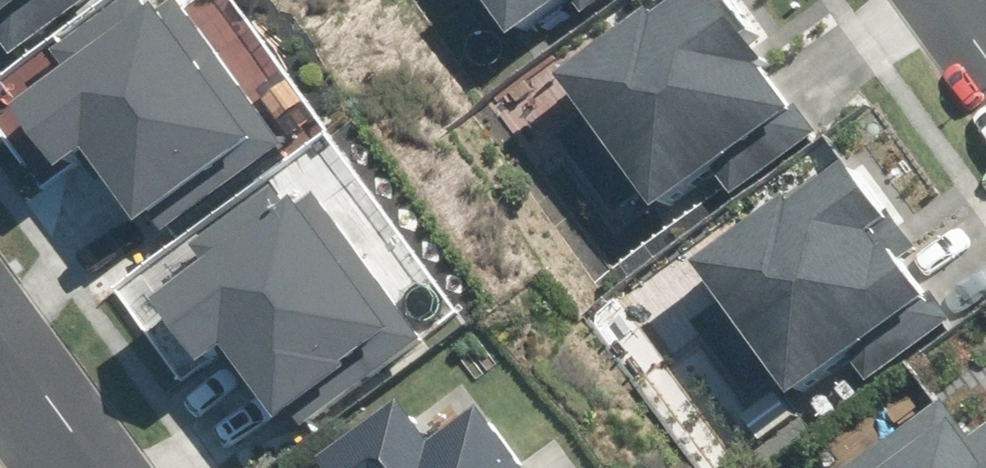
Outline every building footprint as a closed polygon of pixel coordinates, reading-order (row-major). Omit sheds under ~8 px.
[(85,0),(0,0),(0,65),(85,0)] [(87,157),(160,245),(287,139),(172,0),(165,0),(152,11),(142,0),(116,0),(49,55),(63,72),(9,117),(60,179),(87,157)] [(528,59),(609,0),(486,0),(528,59)] [(566,82),(667,212),(717,173),(737,200),(828,130),(727,0),(672,0),(566,82)] [(852,162),(707,270),(806,402),(858,363),(875,386),(951,329),(899,260),(916,247),(852,162)] [(209,369),(229,352),(312,447),(435,340),(311,199),(292,215),(267,186),(193,250),(209,268),(159,312),(209,369)] [(862,467),(985,467),(985,441),(981,444),(950,402),(862,467)] [(333,462),(338,467),(528,467),(487,415),(440,452),(404,406),(333,462)]
